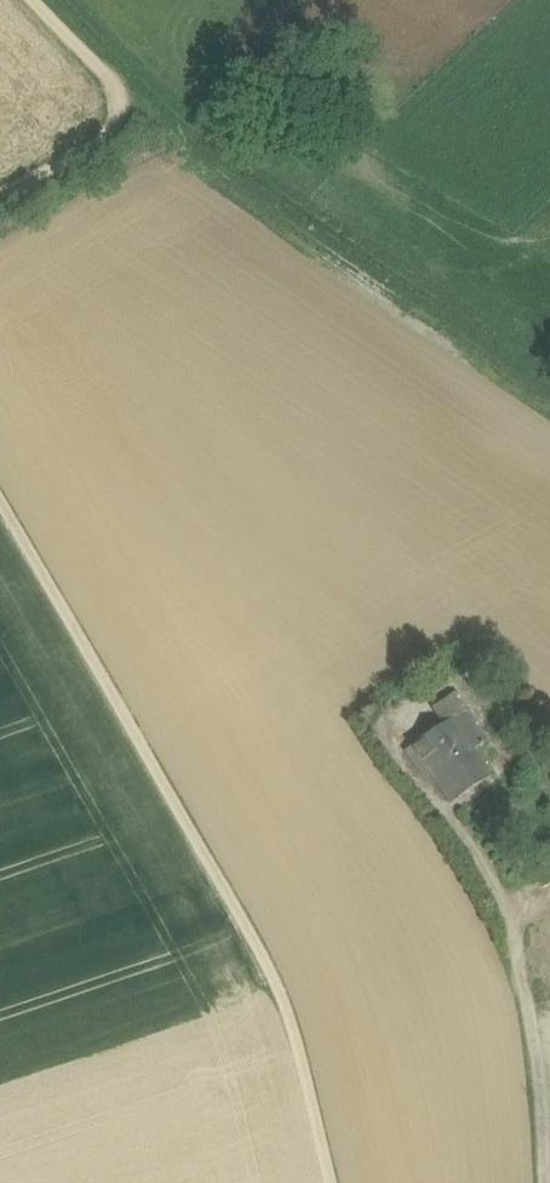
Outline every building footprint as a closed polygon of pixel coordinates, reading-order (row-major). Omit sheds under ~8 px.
[(504,678),(457,694),(467,709),(487,739),(498,756),(540,728),(504,678)] [(433,710),(443,725),(467,709),(457,694),(433,710)] [(443,725),(404,751),(421,777),(429,772),(450,803),(493,775),(475,747),(487,739),(467,709),(443,725)] [(534,869),(549,898),(549,860),(534,869)]
